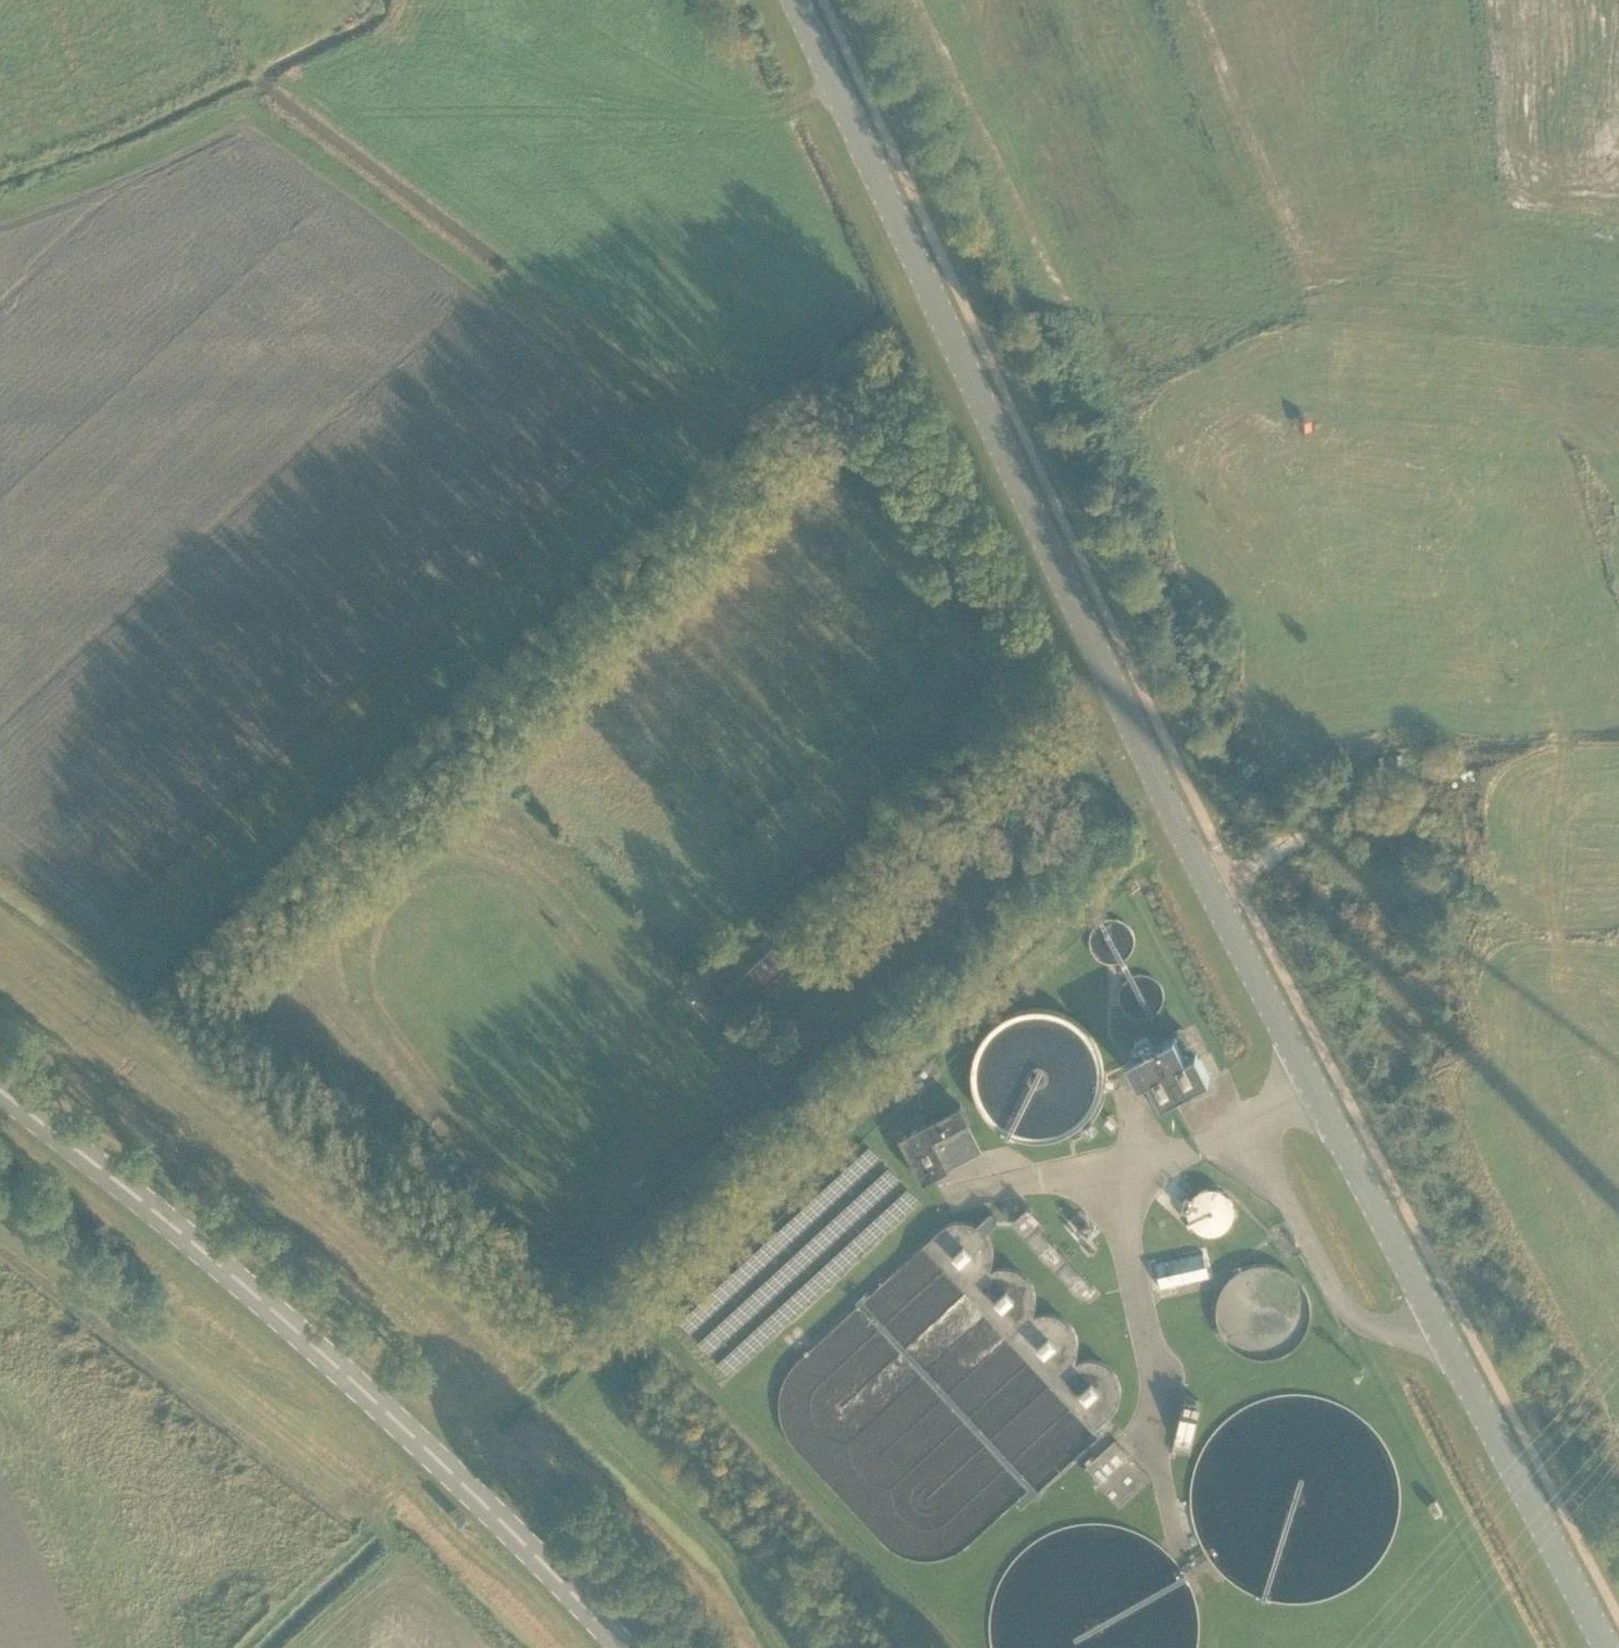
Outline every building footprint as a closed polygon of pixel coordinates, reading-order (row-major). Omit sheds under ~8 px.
[(1099,937),(1113,942),(1109,950),(1122,955),(1134,925),(1108,915),(1099,937)] [(788,958),(775,943),(731,985),(744,999),(788,958)] [(1187,1055),(1175,1033),(1157,1042),(1152,1033),(1132,1043),(1137,1052),(1128,1057),(1140,1081),(1149,1076),(1162,1100),(1210,1075),(1197,1049),(1187,1055)] [(970,1119),(962,1103),(900,1136),(924,1181),(949,1167),(949,1166),(983,1148),(969,1120),(970,1119)] [(1242,1222),(1228,1182),(1187,1197),(1202,1237),(1242,1222)] [(1013,1220),(1083,1297),(1095,1286),(1041,1227),(1045,1223),(1029,1205),(1013,1220)] [(986,1232),(1000,1219),(992,1211),(977,1225),(974,1223),(972,1222),(968,1221),(965,1220),(961,1220),(957,1220),(955,1221),(952,1222),(950,1222),(947,1224),(944,1225),(924,1244),(1094,1429),(1114,1410),(1116,1407),(1118,1403),(1119,1400),(1120,1397),(1120,1395),(1121,1392),(1121,1387),(1120,1384),(1119,1382),(1119,1380),(1118,1378),(1116,1374),(1114,1371),(1113,1369),(1109,1366),(1106,1363),(1102,1361),(1098,1360),(1095,1359),(1092,1359),(1090,1358),(1088,1358),(1085,1359),(1083,1359),(1080,1360),(1076,1361),(1075,1360),(1076,1357),(1077,1355),(1077,1353),(1078,1350),(1078,1348),(1079,1346),(1079,1344),(1078,1342),(1078,1340),(1078,1337),(1077,1335),(1077,1333),(1076,1331),(1074,1328),(1072,1325),(1071,1324),(1069,1321),(1066,1319),(1063,1317),(1062,1316),(1056,1314),(1053,1313),(1050,1313),(1046,1313),(1042,1313),(1039,1314),(1037,1314),(1034,1315),(1032,1314),(1033,1312),(1034,1308),(1035,1305),(1036,1302),(1036,1300),(1036,1296),(1036,1293),(1035,1291),(1034,1287),(1033,1285),(1031,1281),(1030,1279),(1028,1277),(1025,1274),(1024,1273),(1021,1271),(1019,1270),(1016,1268),(1012,1267),(1008,1266),(1005,1266),(1000,1266),(998,1266),(995,1267),(990,1268),(991,1266),(992,1264),(993,1260),(993,1258),(993,1256),(994,1254),(994,1252),(993,1249),(993,1247),(993,1245),(992,1243),(991,1240),(990,1238),(989,1236),(988,1234),(986,1232)] [(1209,1250),(1160,1261),(1166,1286),(1215,1275),(1209,1250)]
